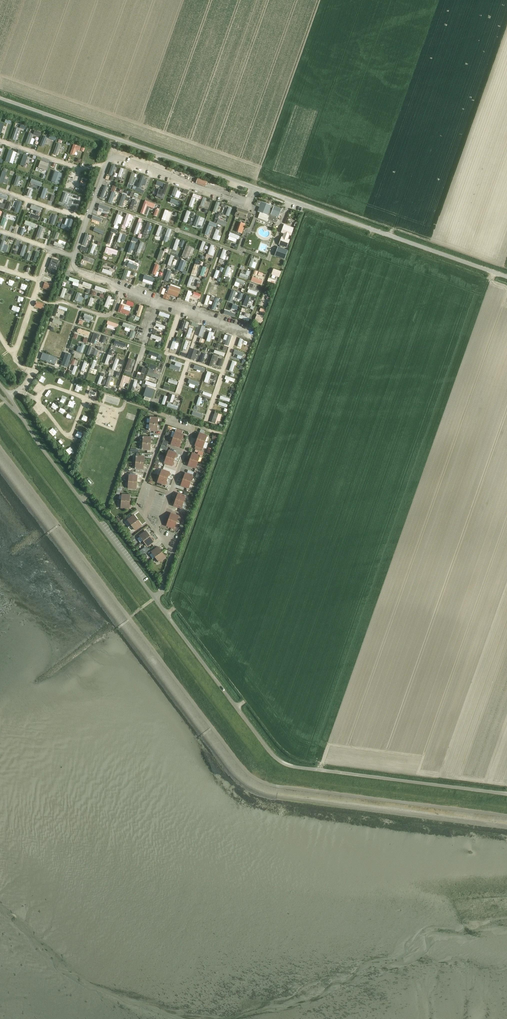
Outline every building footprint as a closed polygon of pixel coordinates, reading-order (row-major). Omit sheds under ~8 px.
[(73,145),(70,153),(74,155),(76,150),(79,151),(81,147),(73,145)] [(62,175),(54,173),(51,180),(59,183),(62,175)] [(31,194),(35,182),(42,184),(44,180),(32,176),(26,192),(31,194)] [(207,182),(198,178),(196,183),(205,187),(207,182)] [(175,183),(172,192),(178,194),(179,192),(181,193),(183,186),(175,183)] [(147,211),(150,203),(149,203),(150,201),(146,199),(141,210),(147,211)] [(258,201),(256,206),(260,207),(258,212),(270,216),(268,219),(276,222),(281,209),(273,207),(270,206),(258,201)] [(237,208),(235,216),(245,219),(246,217),(249,218),(251,214),(248,213),(248,212),(237,208)] [(91,217),(90,226),(95,226),(95,222),(98,222),(99,217),(91,217)] [(206,233),(211,234),(213,224),(217,225),(218,223),(209,220),(206,233)] [(291,236),(294,228),(287,226),(286,229),(283,228),(281,233),(284,234),(283,238),(282,237),(279,245),(287,248),(290,240),(288,240),(289,236),(291,236)] [(111,229),(107,240),(111,241),(115,231),(111,229)] [(177,248),(181,238),(177,236),(173,247),(177,248)] [(149,252),(152,253),(157,243),(153,241),(149,252)] [(185,246),(183,254),(190,255),(193,244),(186,243),(185,246)] [(169,250),(170,245),(167,244),(167,246),(164,246),(164,248),(161,247),(159,258),(163,259),(165,249),(169,250)] [(105,250),(118,254),(119,248),(107,245),(105,250)] [(285,260),(288,251),(279,248),(276,257),(285,260)] [(171,252),(169,263),(172,263),(172,261),(175,262),(177,254),(171,252)] [(184,262),(185,257),(181,256),(177,267),(183,269),(186,263),(184,262)] [(197,256),(196,259),(198,260),(198,262),(195,261),(191,271),(197,273),(203,258),(197,256)] [(137,267),(138,263),(135,262),(135,260),(129,258),(128,264),(137,267)] [(59,261),(52,259),(49,266),(56,269),(59,261)] [(104,266),(103,269),(113,273),(115,266),(112,265),(111,268),(104,266)] [(281,275),(284,268),(275,265),(272,272),(281,275)] [(133,279),(135,270),(125,267),(122,277),(125,277),(126,274),(131,275),(130,278),(133,279)] [(168,267),(166,279),(169,280),(171,272),(173,273),(174,269),(168,267)] [(240,274),(248,276),(249,274),(250,274),(252,269),(248,268),(247,272),(245,272),(246,268),(242,267),(240,274)] [(142,271),(139,281),(144,282),(145,278),(149,279),(151,274),(142,271)] [(198,274),(190,272),(188,282),(195,284),(198,274)] [(74,279),(74,283),(80,284),(81,277),(71,276),(71,279),(74,279)] [(209,288),(214,290),(218,278),(213,276),(209,288)] [(42,289),(50,291),(52,285),(45,282),(42,289)] [(169,291),(180,294),(181,286),(171,283),(169,291)] [(194,289),(190,299),(197,302),(201,292),(194,289)] [(109,293),(105,304),(110,306),(114,295),(109,293)] [(45,305),(36,302),(34,307),(43,310),(45,305)] [(121,302),(118,309),(130,312),(132,305),(121,302)] [(159,316),(163,318),(164,314),(169,316),(170,312),(161,309),(159,316)] [(249,319),(251,313),(242,310),(240,316),(249,319)] [(188,327),(190,319),(183,318),(181,326),(188,327)] [(61,333),(67,335),(72,321),(66,319),(61,333)] [(116,327),(117,320),(109,319),(108,326),(116,327)] [(209,327),(205,336),(210,338),(214,329),(209,327)] [(101,337),(102,332),(95,330),(91,341),(96,342),(98,336),(101,337)] [(223,336),(230,338),(230,337),(234,338),(235,334),(225,330),(223,336)] [(51,331),(47,342),(54,344),(57,333),(51,331)] [(115,340),(113,339),(112,342),(126,347),(127,341),(116,337),(115,340)] [(67,350),(72,352),(73,347),(68,346),(64,361),(70,363),(72,354),(67,352),(67,350)] [(56,362),(59,355),(44,350),(42,357),(56,362)] [(199,358),(203,360),(207,352),(202,350),(199,358)] [(219,360),(218,360),(219,354),(212,353),(211,364),(215,364),(215,362),(219,362),(219,360)] [(173,368),(178,370),(182,361),(177,360),(173,368)] [(151,366),(148,372),(158,376),(160,372),(155,370),(156,368),(151,366)] [(124,385),(126,380),(130,381),(132,375),(124,372),(120,384),(124,385)] [(145,388),(143,397),(150,399),(153,391),(145,388)] [(206,395),(200,393),(197,401),(204,403),(206,395)] [(219,419),(221,419),(224,412),(215,409),(212,419),(218,421),(219,419)] [(175,432),(173,438),(180,441),(181,438),(182,439),(183,438),(184,437),(183,435),(182,435),(183,435),(175,432)] [(198,437),(197,439),(205,442),(207,436),(199,433),(199,434),(199,433),(197,434),(197,435),(197,437),(198,437)] [(179,444),(180,441),(173,438),(171,445),(178,447),(179,447),(180,446),(181,445),(180,444),(179,444)] [(202,448),(205,442),(197,439),(196,442),(194,442),(194,444),(194,445),(195,445),(195,446),(202,448)] [(168,451),(166,457),(174,460),(175,457),(176,457),(177,455),(176,454),(176,453),(168,451)] [(191,457),(190,459),(197,462),(200,456),(192,453),(192,454),(191,453),(190,454),(190,455),(190,457),(191,457)] [(174,460),(166,457),(164,463),(171,466),(172,466),(173,465),(174,464),(173,463),(173,462),(174,460)] [(197,462),(190,459),(189,462),(188,462),(187,462),(187,464),(187,465),(188,465),(188,466),(195,468),(197,462)] [(162,470),(159,476),(167,479),(168,476),(170,476),(170,474),(170,473),(169,473),(169,472),(162,470)] [(184,477),(183,479),(190,482),(193,476),(185,473),(185,474),(184,474),(183,474),(183,475),(183,477),(184,477)] [(166,481),(167,479),(159,476),(157,482),(165,485),(165,484),(165,485),(167,484),(167,483),(167,481),(166,481)] [(188,488),(190,482),(183,479),(182,482),(181,482),(180,482),(180,484),(180,485),(181,485),(181,486),(188,488)] [(177,497),(176,500),(183,502),(185,496),(178,493),(178,494),(177,494),(176,494),(175,496),(176,497),(177,497)] [(181,509),(183,502),(176,500),(175,502),(174,502),(173,503),(172,504),(173,505),(174,505),(173,506),(181,509)] [(169,517),(169,520),(176,522),(178,516),(171,513),(171,514),(170,514),(169,514),(168,516),(169,517)] [(127,520),(131,525),(138,520),(134,515),(127,520)] [(138,520),(131,525),(135,531),(142,526),(138,520)] [(174,529),(176,522),(169,520),(168,522),(167,522),(166,523),(165,524),(166,525),(166,526),(174,529)] [(139,536),(143,541),(150,536),(146,531),(139,536)] [(154,542),(153,541),(154,541),(154,540),(153,538),(152,538),(151,539),(150,536),(143,541),(147,547),(154,542)] [(151,552),(155,557),(161,552),(160,550),(160,549),(160,547),(158,547),(157,547),(151,552)] [(161,552),(155,557),(159,563),(165,558),(165,557),(166,557),(166,556),(165,554),(164,554),(163,555),(161,552)]
